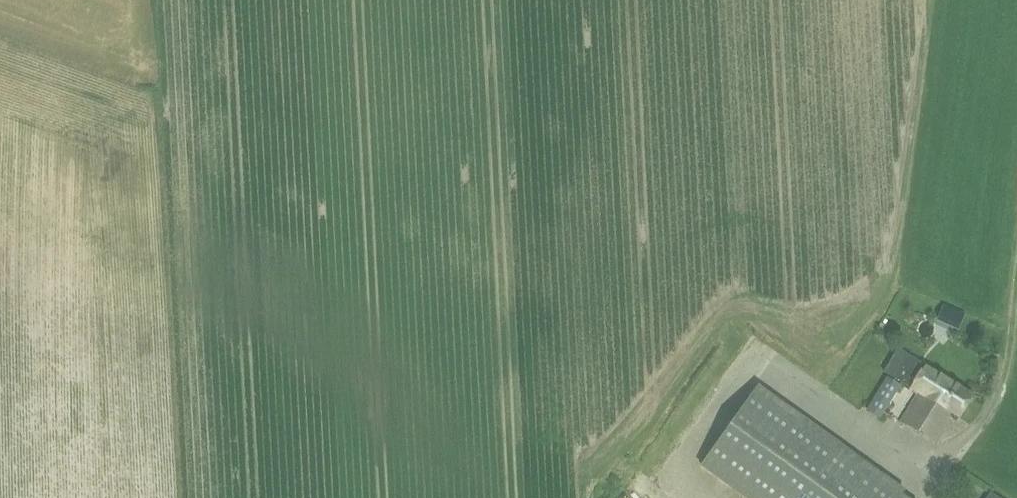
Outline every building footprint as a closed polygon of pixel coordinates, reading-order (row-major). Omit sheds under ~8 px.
[(919,391),(933,368),(909,354),(908,355),(871,334),(838,394),(861,407),(881,371),(892,377),(893,375),(919,391)] [(933,368),(919,391),(901,421),(936,442),(952,416),(957,419),(973,392),(933,368)] [(857,461),(760,386),(711,449),(773,497),(904,497),(857,461)]
